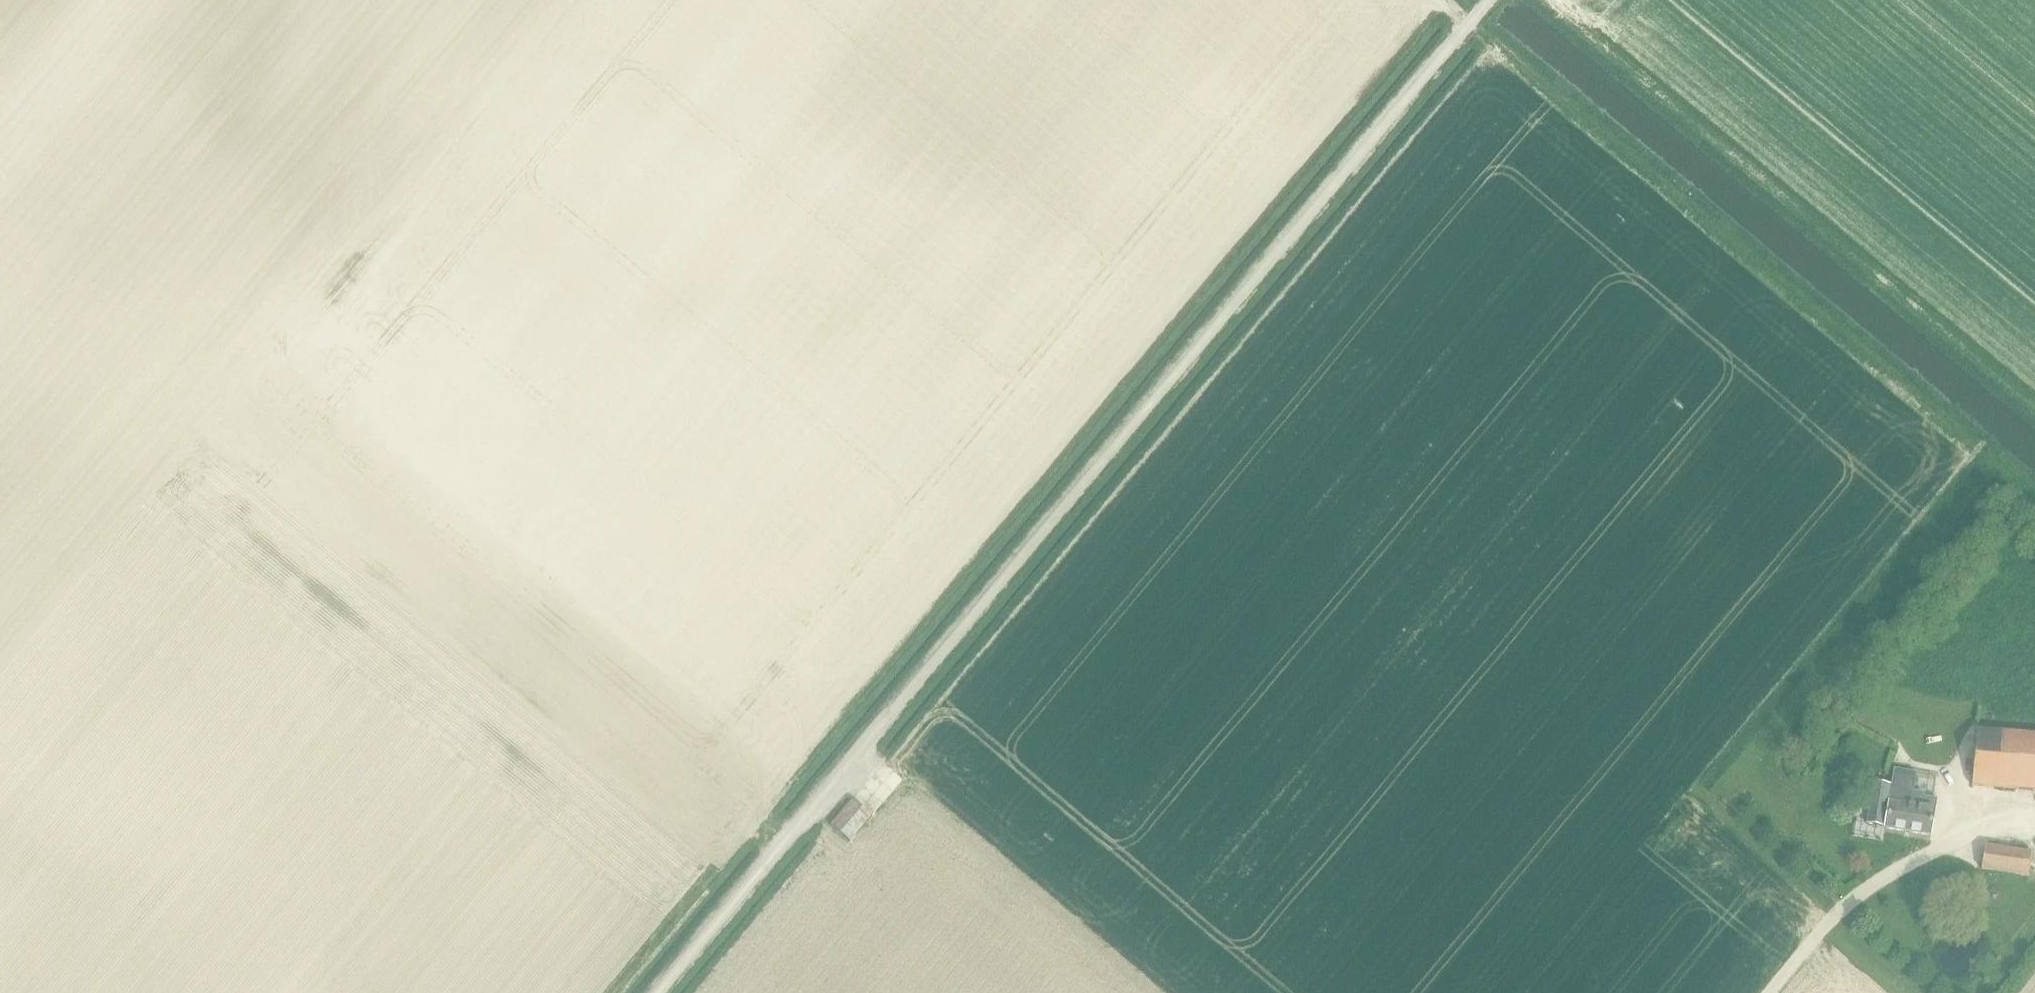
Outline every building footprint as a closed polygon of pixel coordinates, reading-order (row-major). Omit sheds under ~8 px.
[(1971,785),(2034,790),(2034,734),(1976,729),(1971,785)] [(1862,824),(1928,835),(1934,799),(1921,797),(1922,793),(1910,791),(1913,773),(1893,769),(1891,788),(1870,787),(1862,824)] [(852,800),(830,826),(849,843),(872,817),(852,800)] [(1985,844),(1980,869),(2027,876),(2031,852),(1985,844)]
